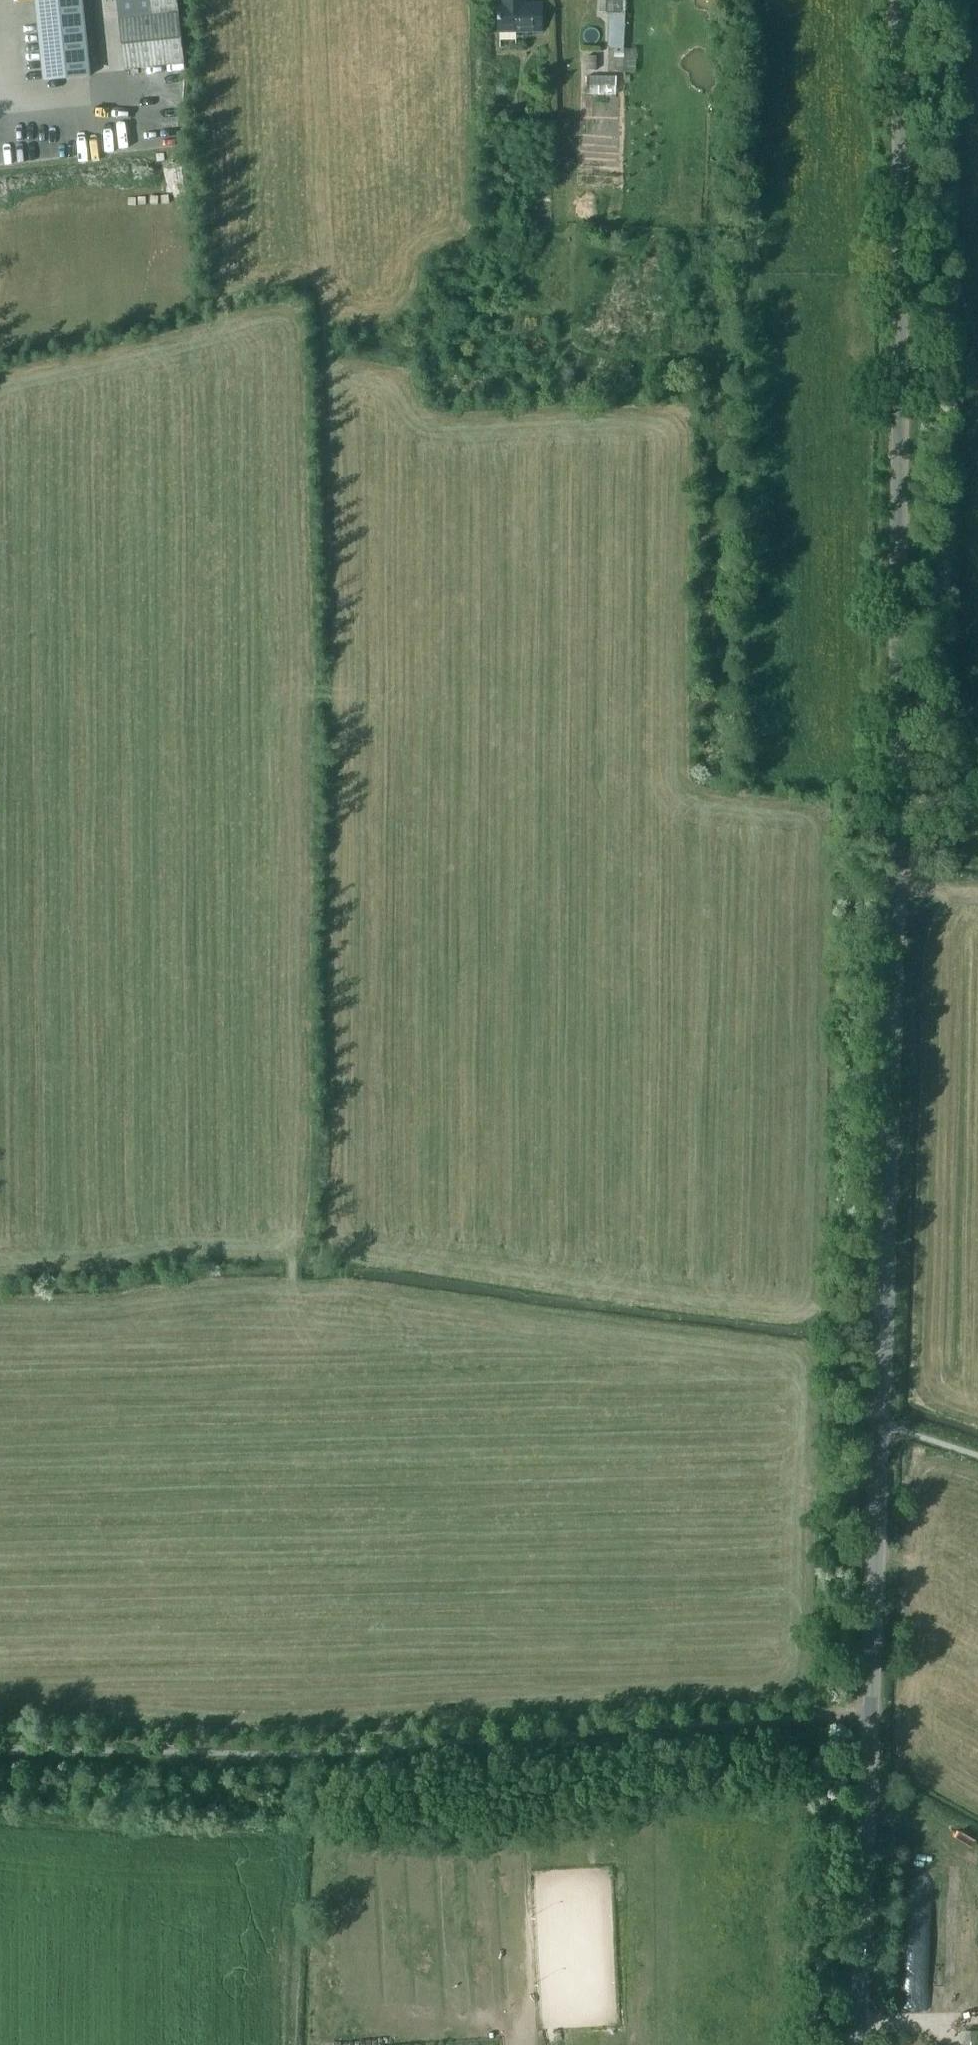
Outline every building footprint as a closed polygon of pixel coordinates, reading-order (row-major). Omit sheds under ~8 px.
[(43,80),(91,75),(84,0),(35,0),(43,80)] [(124,67),(182,62),(176,0),(117,0),(124,67)] [(522,0),(500,0),(501,6),(496,6),(496,34),(539,34),(539,6),(522,6),(522,0)] [(614,55),(624,55),(624,49),(623,48),(625,12),(623,12),(623,0),(599,0),(599,12),(609,12),(608,47),(615,48),(614,55)] [(585,56),(585,70),(596,70),(596,56),(585,56)] [(616,92),(616,74),(586,74),(585,91),(616,92)] [(967,2044),(977,2044),(977,2029),(967,2029),(967,2044)]
